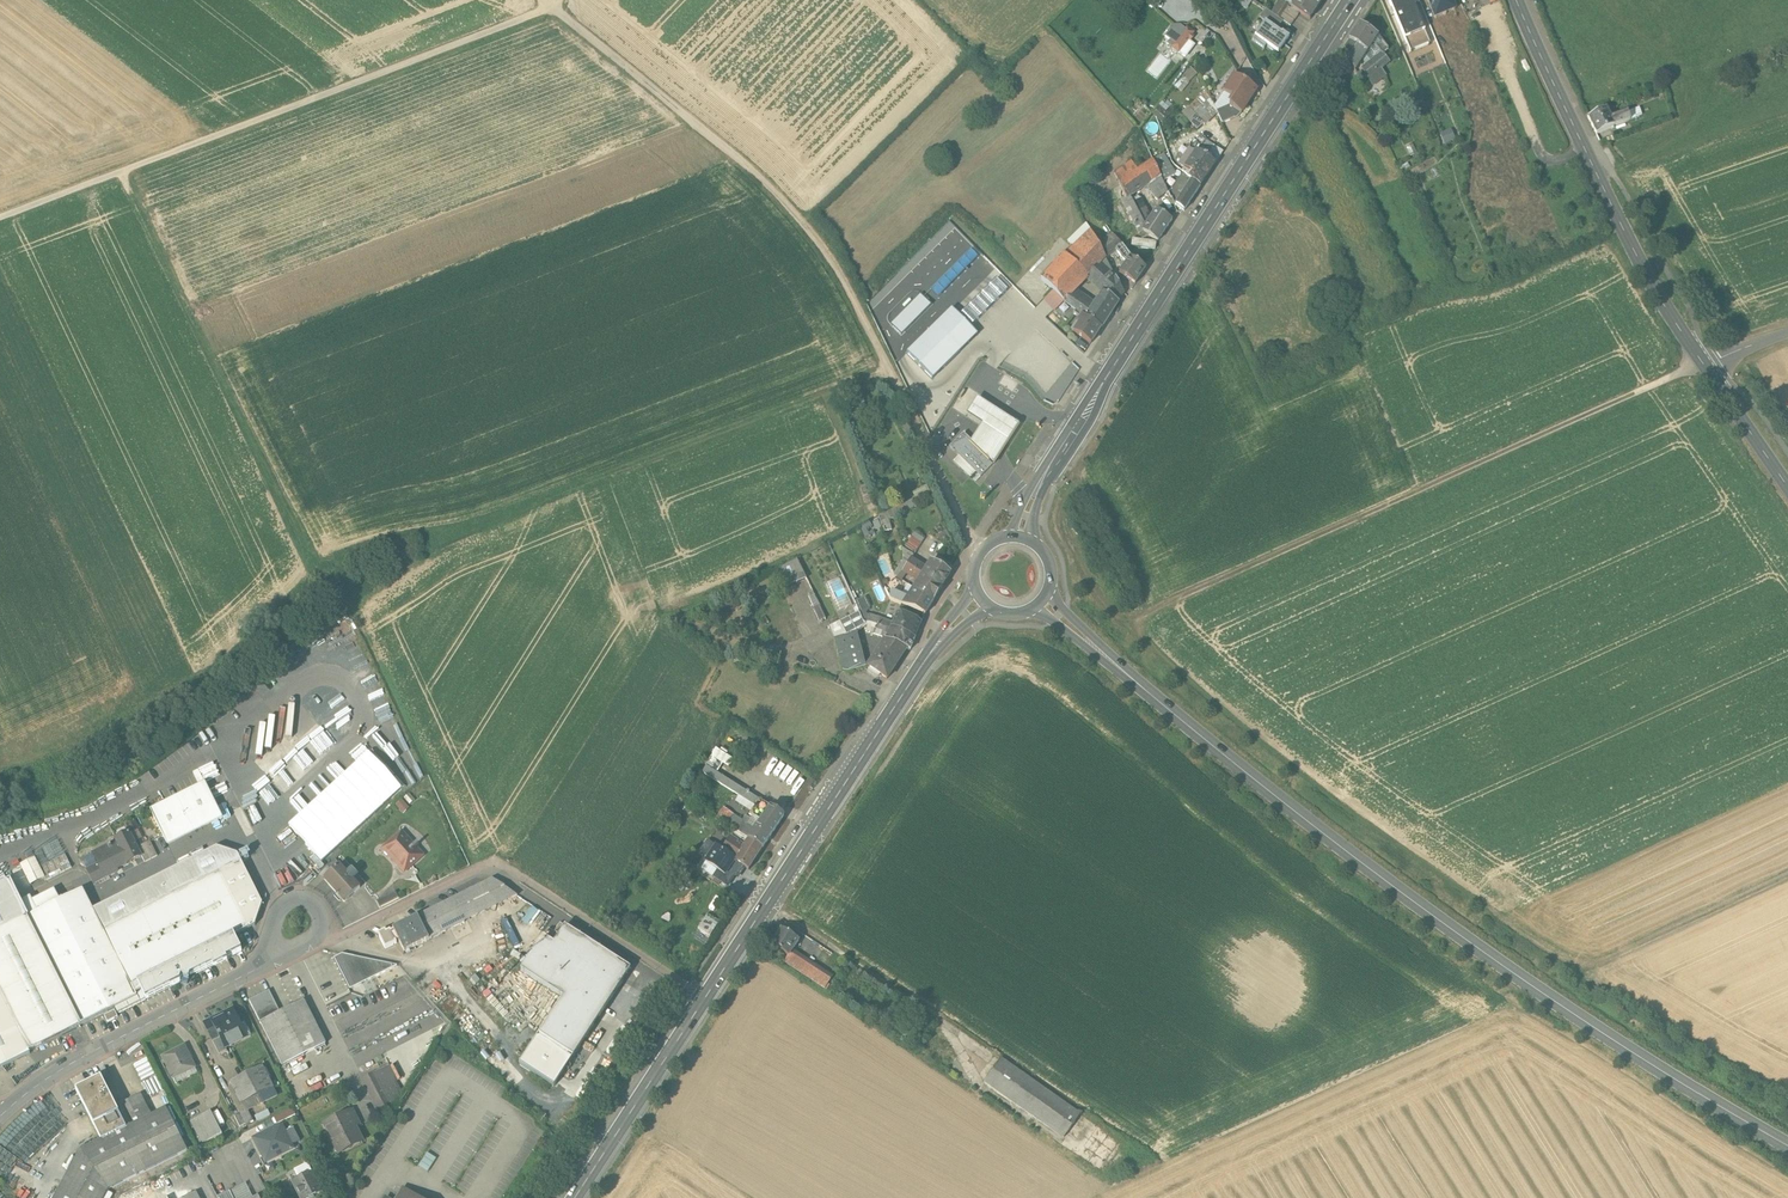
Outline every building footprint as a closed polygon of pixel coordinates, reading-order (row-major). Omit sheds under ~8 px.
[(1293,6),(1293,7),(1306,15),(1311,19),(1324,0),(1297,0),(1293,6)] [(1412,0),(1393,0),(1389,2),(1405,39),(1407,38),(1425,31),(1414,4),(1412,0)] [(1435,18),(1455,10),(1451,0),(1428,0),(1435,18)] [(1300,14),(1287,4),(1282,11),(1296,20),(1300,14)] [(1259,18),(1265,23),(1277,31),(1283,22),(1265,10),(1259,18)] [(1296,20),(1282,11),(1278,16),(1284,21),(1292,26),(1296,20)] [(1279,54),(1289,39),(1277,31),(1265,23),(1255,37),(1267,46),(1279,54)] [(1379,35),(1362,24),(1351,40),(1368,51),(1376,39),(1379,35)] [(1172,41),(1175,44),(1186,30),(1181,27),(1174,27),(1166,37),(1172,41)] [(1186,30),(1175,44),(1172,41),(1168,45),(1179,53),(1188,41),(1193,34),(1187,29),(1186,30)] [(1425,31),(1405,39),(1407,44),(1427,35),(1425,31)] [(1387,47),(1379,35),(1376,39),(1383,50),(1387,47)] [(1267,46),(1255,37),(1252,42),(1264,50),(1267,46)] [(1376,39),(1368,51),(1375,60),(1384,53),(1384,54),(1385,53),(1383,50),(1376,39)] [(1368,51),(1351,40),(1346,47),(1356,69),(1368,51)] [(1195,46),(1188,41),(1179,53),(1185,58),(1195,46)] [(1375,60),(1364,69),(1369,78),(1378,71),(1382,68),(1390,62),(1384,54),(1384,53),(1375,60)] [(1189,65),(1173,82),(1182,91),(1198,73),(1189,65)] [(1258,88),(1236,74),(1230,82),(1228,82),(1226,83),(1225,85),(1224,87),(1224,89),(1225,91),(1235,97),(1231,104),(1243,112),(1258,88)] [(1212,98),(1195,112),(1206,124),(1219,112),(1212,98)] [(1230,104),(1217,109),(1224,122),(1240,115),(1243,112),(1231,104),(1230,104)] [(1643,107),(1628,112),(1631,120),(1646,115),(1643,107)] [(1387,108),(1376,113),(1383,131),(1395,125),(1387,108)] [(1606,108),(1588,118),(1597,135),(1615,126),(1631,120),(1628,112),(1611,118),(1606,108)] [(1443,143),(1453,139),(1450,130),(1439,134),(1443,143)] [(1616,134),(1605,138),(1607,144),(1618,140),(1616,134)] [(1213,139),(1205,153),(1218,161),(1226,147),(1213,139)] [(1191,159),(1186,167),(1187,167),(1194,172),(1206,179),(1218,161),(1198,149),(1191,159)] [(1191,159),(1182,154),(1178,161),(1184,165),(1186,167),(1191,159)] [(1175,174),(1163,155),(1154,159),(1162,175),(1165,181),(1175,174)] [(1154,159),(1145,165),(1151,181),(1162,175),(1154,159)] [(1133,163),(1115,174),(1120,181),(1137,170),(1133,163)] [(1137,170),(1120,181),(1127,197),(1127,198),(1131,195),(1151,181),(1145,165),(1137,170)] [(1194,172),(1187,167),(1186,167),(1184,170),(1186,171),(1191,176),(1194,172)] [(1191,176),(1186,171),(1178,181),(1182,183),(1189,186),(1194,178),(1191,176)] [(1206,179),(1194,172),(1191,176),(1194,178),(1202,184),(1206,179)] [(1162,175),(1151,181),(1156,192),(1158,191),(1167,186),(1165,181),(1162,175)] [(1189,186),(1177,203),(1178,204),(1186,208),(1202,184),(1194,178),(1189,186)] [(1182,183),(1173,197),(1173,198),(1176,204),(1178,204),(1177,203),(1189,186),(1182,183)] [(1167,186),(1158,191),(1161,196),(1165,202),(1173,198),(1173,197),(1167,186)] [(1148,225),(1131,195),(1127,198),(1127,197),(1122,200),(1121,201),(1123,204),(1124,203),(1141,233),(1145,230),(1148,225)] [(1174,218),(1158,208),(1148,225),(1145,230),(1149,233),(1159,239),(1174,218)] [(1046,282),(1054,289),(1077,264),(1083,258),(1095,269),(1105,258),(1104,256),(1100,247),(1088,225),(1073,241),(1079,247),(1046,282)] [(1108,242),(1100,247),(1104,256),(1114,249),(1117,254),(1124,249),(1114,235),(1107,240),(1108,242)] [(1131,257),(1124,249),(1117,254),(1125,265),(1119,273),(1135,284),(1147,268),(1131,257)] [(1083,258),(1077,264),(1089,275),(1095,269),(1083,258)] [(1105,258),(1095,269),(1104,290),(1119,300),(1123,292),(1105,258)] [(1077,264),(1054,289),(1066,301),(1073,293),(1089,275),(1077,264)] [(997,281),(962,314),(972,325),(1007,291),(997,281)] [(1104,290),(1093,306),(1088,315),(1103,325),(1119,300),(1104,290)] [(1093,306),(1073,293),(1066,301),(1078,309),(1088,315),(1093,306)] [(921,294),(891,325),(901,335),(931,304),(921,294)] [(1088,315),(1078,309),(1075,312),(1082,317),(1080,320),(1081,321),(1076,331),(1093,342),(1103,325),(1088,315)] [(907,354),(933,380),(977,335),(952,310),(907,354)] [(964,387),(955,404),(964,409),(973,392),(964,387)] [(1019,425),(977,398),(967,414),(982,424),(973,438),(972,441),(994,463),(993,465),(996,461),(1019,425)] [(972,441),(964,433),(950,447),(959,456),(953,461),(971,478),(976,473),(981,477),(993,465),(970,443),(972,441)] [(897,512),(880,521),(883,532),(898,526),(897,512)] [(921,542),(911,536),(905,546),(915,553),(921,542)] [(919,562),(911,558),(909,557),(907,559),(909,561),(907,564),(915,569),(919,562)] [(797,560),(781,568),(783,574),(788,585),(806,578),(797,560)] [(951,572),(933,561),(930,566),(927,567),(919,562),(915,569),(942,585),(951,572)] [(915,569),(907,564),(905,567),(903,566),(902,568),(903,569),(903,570),(911,575),(915,569)] [(942,585),(915,569),(911,575),(919,580),(920,583),(916,589),(934,600),(942,585)] [(783,574),(776,577),(781,588),(788,585),(783,574)] [(891,600),(905,606),(925,615),(934,600),(916,589),(910,599),(892,591),(889,597),(891,600)] [(821,608),(814,593),(808,596),(814,607),(814,610),(821,608)] [(821,608),(814,610),(819,619),(825,616),(821,608)] [(857,613),(828,627),(834,638),(857,631),(867,622),(863,621),(859,611),(857,613)] [(921,623),(898,613),(894,622),(891,629),(915,638),(921,623)] [(881,617),(869,614),(867,622),(869,623),(891,629),(894,622),(881,617)] [(891,629),(869,623),(866,630),(882,636),(884,632),(889,634),(891,629)] [(915,638),(891,629),(889,634),(886,640),(907,648),(910,650),(915,638)] [(857,631),(834,638),(843,670),(849,671),(866,666),(866,664),(863,654),(857,631)] [(907,648),(886,640),(884,647),(903,654),(907,648)] [(882,646),(868,666),(879,673),(887,678),(903,654),(884,647),(882,646)] [(879,673),(870,667),(867,671),(877,677),(879,673)] [(323,727),(299,701),(247,749),(271,775),(323,727)] [(320,731),(333,745),(348,730),(333,714),(322,724),(325,727),(320,731)] [(349,746),(360,759),(367,752),(356,740),(349,746)] [(400,788),(368,754),(291,826),(322,860),(400,788)] [(771,806),(707,766),(703,773),(755,806),(749,815),(761,822),(761,821),(771,806)] [(275,777),(260,788),(269,801),(284,790),(275,777)] [(220,815),(204,783),(150,810),(166,842),(220,815)] [(402,798),(395,802),(402,812),(409,807),(402,798)] [(723,806),(718,814),(725,819),(731,811),(723,806)] [(783,814),(771,806),(761,821),(761,822),(749,839),(762,848),(783,814)] [(98,864),(86,870),(93,882),(117,871),(116,868),(141,856),(136,846),(128,831),(114,838),(115,840),(107,844),(107,845),(92,853),(98,864)] [(409,840),(401,831),(383,849),(404,872),(423,855),(416,847),(419,845),(417,843),(412,848),(407,842),(409,840)] [(762,848),(749,839),(736,860),(745,866),(749,869),(762,848)] [(148,840),(136,846),(141,856),(143,861),(156,855),(148,840)] [(736,860),(721,851),(721,850),(708,841),(701,851),(709,856),(706,861),(718,870),(725,875),(735,861),(736,860)] [(217,847),(93,909),(132,986),(234,934),(255,925),(262,903),(238,854),(217,847)] [(65,853),(40,866),(46,879),(71,866),(65,853)] [(34,858),(21,865),(31,884),(44,877),(34,858)] [(295,880),(309,871),(301,858),(286,868),(295,880)] [(335,860),(320,873),(325,878),(340,865),(335,860)] [(745,866),(736,860),(735,861),(725,875),(718,870),(714,876),(727,885),(737,871),(740,873),(745,866)] [(340,865),(325,878),(345,901),(360,887),(340,865)] [(493,878),(418,916),(429,939),(519,894),(493,878)] [(10,880),(0,885),(0,1068),(30,1053),(29,1051),(82,1023),(20,901),(10,880)] [(82,888),(60,900),(54,888),(32,900),(30,896),(20,901),(82,1023),(115,1007),(137,996),(132,986),(93,909),(82,888)] [(379,907),(400,897),(396,890),(375,899),(379,907)] [(707,912),(697,926),(709,934),(719,920),(707,912)] [(418,916),(393,929),(394,931),(399,940),(405,952),(429,939),(418,916)] [(631,967),(560,921),(554,930),(550,927),(544,936),(542,935),(520,969),(563,996),(538,1034),(573,1056),(631,967)] [(799,939),(782,928),(771,944),(789,956),(793,950),(799,939)] [(391,932),(390,930),(379,935),(385,949),(397,943),(396,941),(399,940),(394,931),(391,932)] [(234,934),(132,986),(137,996),(115,1007),(117,1013),(180,980),(187,983),(189,979),(190,976),(213,964),(214,967),(227,960),(226,958),(242,950),(234,934)] [(824,988),(832,976),(793,950),(789,956),(785,962),(824,988)] [(398,965),(343,953),(334,958),(351,989),(398,965)] [(269,990),(250,999),(261,1021),(280,1011),(269,990)] [(280,1011),(261,1021),(283,1065),(326,1043),(304,999),(280,1011)] [(233,1008),(212,1018),(219,1033),(218,1033),(224,1045),(224,1044),(246,1034),(233,1008)] [(218,1033),(210,1037),(218,1054),(226,1050),(224,1044),(224,1045),(218,1033)] [(184,1045),(162,1056),(172,1077),(194,1067),(184,1045)] [(1079,1112),(1001,1057),(985,1080),(1062,1135),(1079,1112)] [(263,1065),(230,1081),(241,1103),(273,1087),(263,1065)] [(389,1102),(374,1073),(363,1078),(378,1108),(389,1102)] [(126,1127),(101,1076),(76,1089),(101,1139),(126,1127)] [(80,1150),(54,1197),(104,1197),(109,1190),(188,1150),(166,1107),(148,1116),(138,1095),(126,1101),(137,1121),(126,1127),(101,1139),(80,1150)] [(210,1110),(190,1121),(202,1144),(222,1133),(210,1110)] [(352,1110),(325,1123),(336,1146),(359,1135),(351,1119),(355,1117),(352,1110)] [(240,1111),(234,1114),(240,1126),(246,1123),(240,1111)] [(264,1133),(253,1138),(263,1157),(278,1149),(280,1154),(293,1147),(281,1124),(271,1129),(270,1131),(266,1133),(264,1133)] [(1101,1132),(1096,1142),(1107,1148),(1109,1144),(1119,1149),(1123,1143),(1101,1132)] [(293,1180),(302,1197),(307,1197),(322,1191),(312,1171),(293,1180)]
